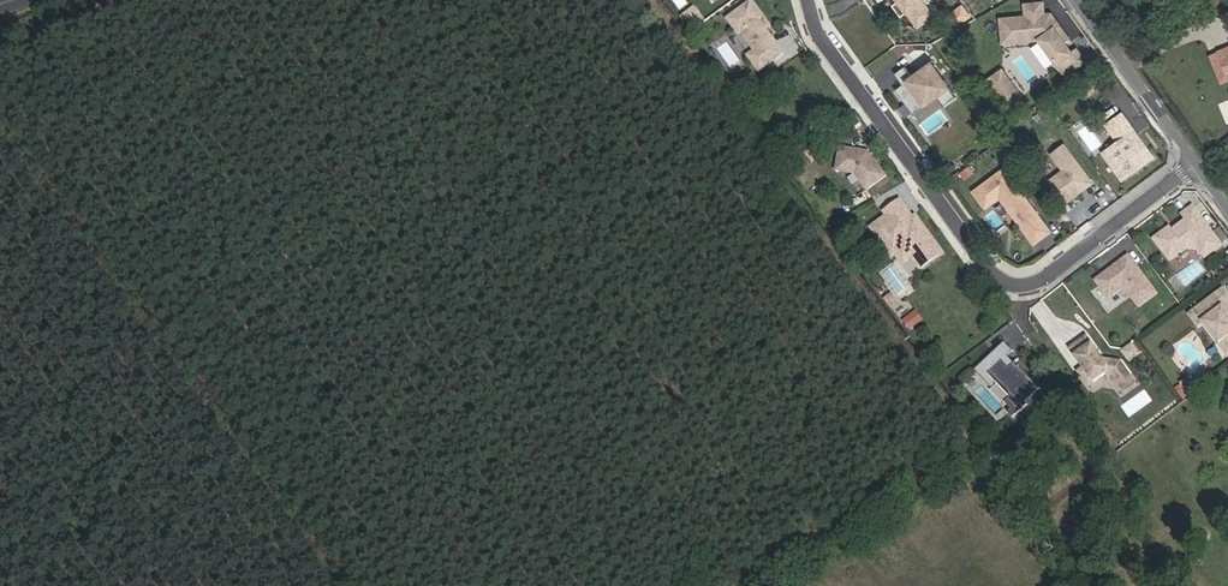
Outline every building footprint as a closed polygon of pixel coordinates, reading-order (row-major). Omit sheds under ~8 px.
[(734,12),(745,28),(748,26),(761,44),(755,49),(765,64),(789,47),(773,24),(771,26),(768,22),(770,20),(765,14),(768,12),(759,0),(751,0),(734,12)] [(895,3),(903,15),(910,10),(915,17),(919,15),(924,22),(935,14),(925,0),(900,0),(895,3)] [(1000,15),(1003,44),(1034,41),(1035,49),(1046,65),(1057,64),(1066,77),(1090,61),(1080,45),(1072,50),(1070,34),(1055,10),(1047,10),(1046,0),(1032,0),(1024,1),(1025,13),(1000,15)] [(952,11),(959,24),(973,16),(966,3),(952,11)] [(915,17),(920,24),(924,22),(919,15),(915,17)] [(1220,55),(1227,74),(1227,51),(1220,55)] [(1212,58),(1222,83),(1227,80),(1227,74),(1220,55),(1212,58)] [(957,95),(929,56),(917,64),(920,69),(913,74),(905,63),(899,68),(903,74),(899,76),(903,81),(895,87),(913,111),(938,94),(945,103),(957,95)] [(1004,66),(988,78),(1009,105),(1024,93),(1004,66)] [(1052,110),(1046,103),(1039,108),(1044,115),(1052,110)] [(1119,140),(1104,152),(1124,179),(1155,156),(1123,112),(1107,124),(1119,140)] [(1083,135),(1094,147),(1102,139),(1090,128),(1083,135)] [(1065,143),(1053,152),(1065,169),(1050,179),(1066,201),(1082,190),(1081,188),(1092,179),(1065,143)] [(870,149),(842,144),(838,167),(857,170),(868,187),(887,173),(875,156),(871,159),(869,155),(870,149)] [(975,171),(970,164),(961,171),(966,177),(975,171)] [(1006,168),(975,190),(986,206),(1001,196),(1023,226),(1039,215),(1006,168)] [(1094,181),(1092,179),(1081,188),(1082,190),(1094,181)] [(901,198),(885,209),(888,213),(872,225),(893,254),(896,251),(906,245),(913,255),(921,266),(943,250),(930,233),(928,235),(923,228),(925,226),(916,214),(914,215),(901,198)] [(1171,224),(1155,236),(1170,258),(1187,247),(1197,248),(1199,247),(1206,256),(1222,244),(1194,205),(1184,212),(1190,220),(1185,223),(1181,222),(1174,228),(1171,224)] [(913,255),(906,245),(896,251),(904,261),(913,255)] [(1157,291),(1129,253),(1121,260),(1122,262),(1118,266),(1113,265),(1096,278),(1109,296),(1124,285),(1139,304),(1157,291)] [(1195,310),(1203,321),(1220,342),(1227,336),(1227,311),(1224,306),(1227,302),(1227,294),(1223,288),(1195,310)] [(899,301),(892,292),(886,296),(893,306),(899,301)] [(1195,310),(1190,313),(1199,324),(1203,321),(1195,310)] [(1087,334),(1070,346),(1084,365),(1087,368),(1081,372),(1089,383),(1106,370),(1113,371),(1119,379),(1130,371),(1121,359),(1103,356),(1087,334)] [(1227,352),(1227,336),(1220,342),(1227,352)] [(1003,358),(1009,365),(1014,360),(1008,354),(1013,349),(1005,340),(994,350),(1002,359),(1003,358)] [(1026,400),(1040,386),(1028,373),(1027,374),(1019,365),(1020,364),(1015,359),(1014,360),(1009,365),(1003,358),(1002,359),(994,350),(987,356),(995,365),(989,371),(996,379),(1011,395),(1005,400),(1012,407),(1008,410),(1013,416),(1028,402),(1026,400)] [(995,365),(987,356),(976,367),(992,384),(996,379),(989,371),(995,365)] [(1136,380),(1130,371),(1119,379),(1125,388),(1136,380)] [(1201,386),(1197,380),(1191,384),(1192,386),(1186,391),(1189,395),(1201,386)]
